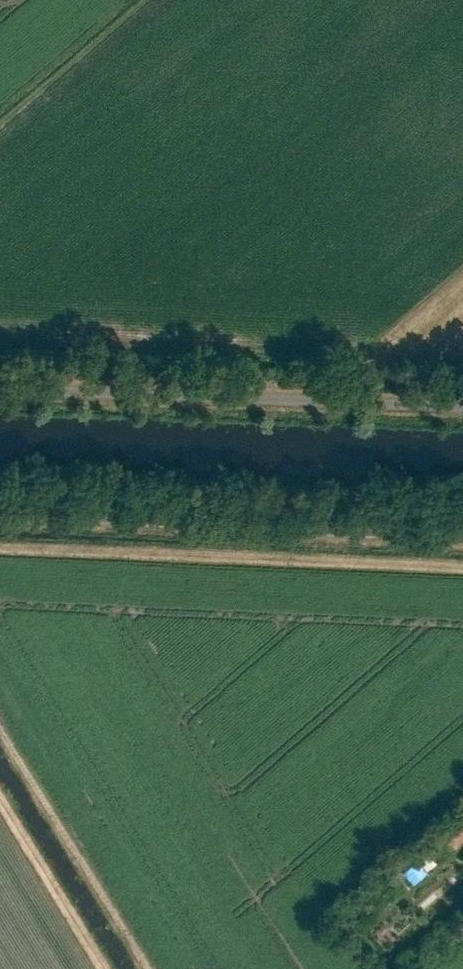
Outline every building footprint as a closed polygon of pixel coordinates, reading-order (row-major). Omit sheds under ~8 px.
[(440,834),(453,849),(462,841),(462,814),(440,834)]
